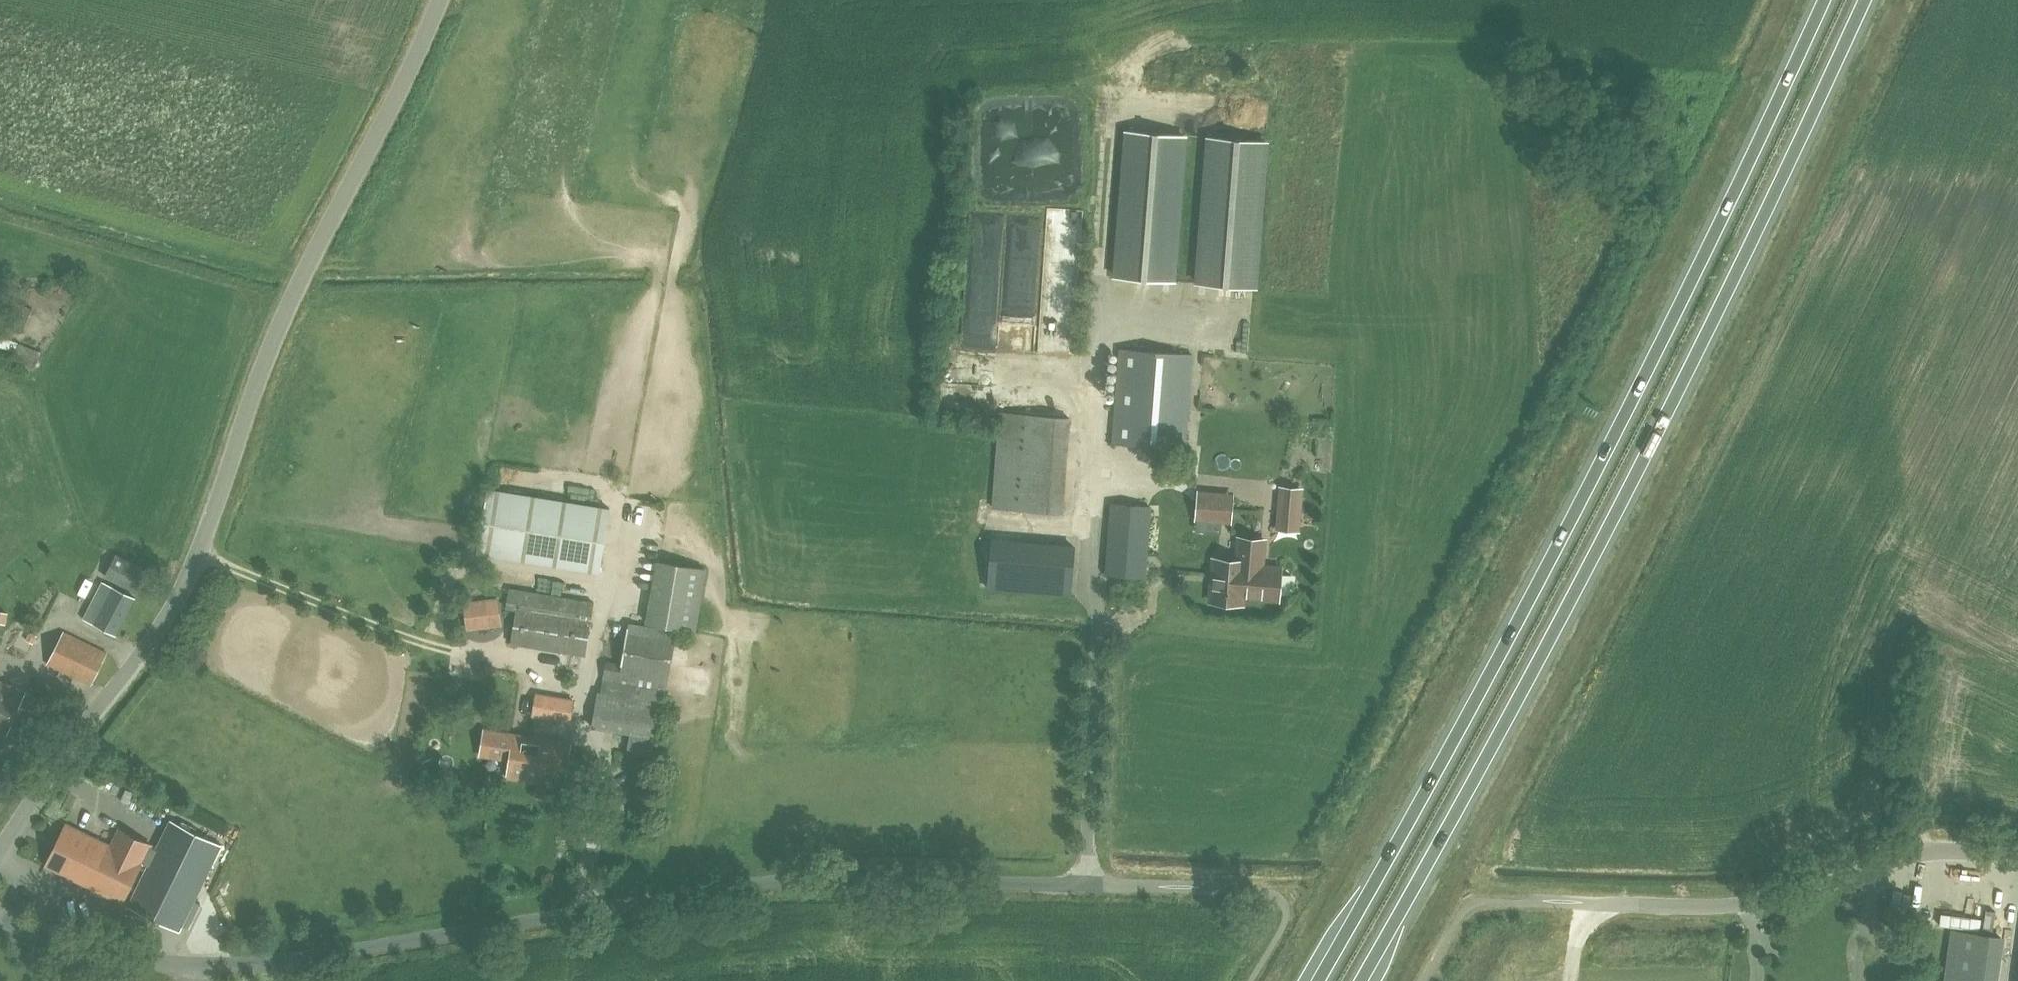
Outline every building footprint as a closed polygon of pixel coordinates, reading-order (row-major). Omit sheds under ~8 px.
[(1128,130),(1116,276),(1172,281),(1184,135),(1128,130)] [(1210,137),(1198,283),(1254,287),(1265,141),(1210,137)] [(1009,353),(1014,221),(979,219),(974,352),(1009,353)] [(42,352),(1,335),(0,337),(0,346),(14,351),(12,358),(36,368),(42,352)] [(1122,348),(1115,443),(1187,451),(1194,353),(1122,348)] [(992,508),(1065,514),(1071,417),(1000,412),(992,508)] [(1279,516),(1278,528),(1298,529),(1299,518),(1300,502),(1301,489),(1281,488),(1280,501),(1279,516)] [(610,510),(487,492),(478,557),(600,575),(610,510)] [(1199,492),(1197,518),(1230,521),(1232,494),(1199,492)] [(1150,507),(1112,504),(1107,575),(1145,578),(1150,507)] [(1237,561),(1214,559),(1210,600),(1242,603),(1243,596),(1278,599),(1280,567),(1262,566),(1264,540),(1239,538),(1237,561)] [(138,593),(149,570),(116,553),(104,576),(138,593)] [(705,569),(657,561),(648,623),(696,631),(705,569)] [(117,635),(136,596),(102,580),(83,618),(117,635)] [(509,588),(506,607),(516,609),(511,642),(586,654),(594,603),(540,594),(540,593),(509,588)] [(498,599),(465,603),(467,628),(501,624),(498,599)] [(678,631),(660,628),(630,623),(623,664),(606,661),(600,693),(599,692),(593,726),(659,738),(678,631)] [(91,686),(93,683),(109,652),(64,630),(47,664),(91,686)] [(33,643),(37,636),(30,633),(27,640),(33,643)] [(27,691),(0,680),(0,750),(7,734),(8,734),(27,691)] [(558,698),(555,718),(571,721),(574,701),(558,698)] [(511,760),(508,778),(544,783),(542,796),(562,800),(564,787),(565,787),(571,742),(515,733),(485,729),(481,756),(511,760)] [(178,929),(220,844),(172,821),(157,851),(151,865),(131,905),(178,929)] [(150,845),(120,830),(112,846),(67,824),(47,864),(123,901),(142,861),(151,865),(157,851),(149,847),(150,845)] [(56,909),(54,915),(64,919),(66,913),(56,909)] [(1953,932),(1947,980),(1996,980),(2002,938),(1953,932)]
